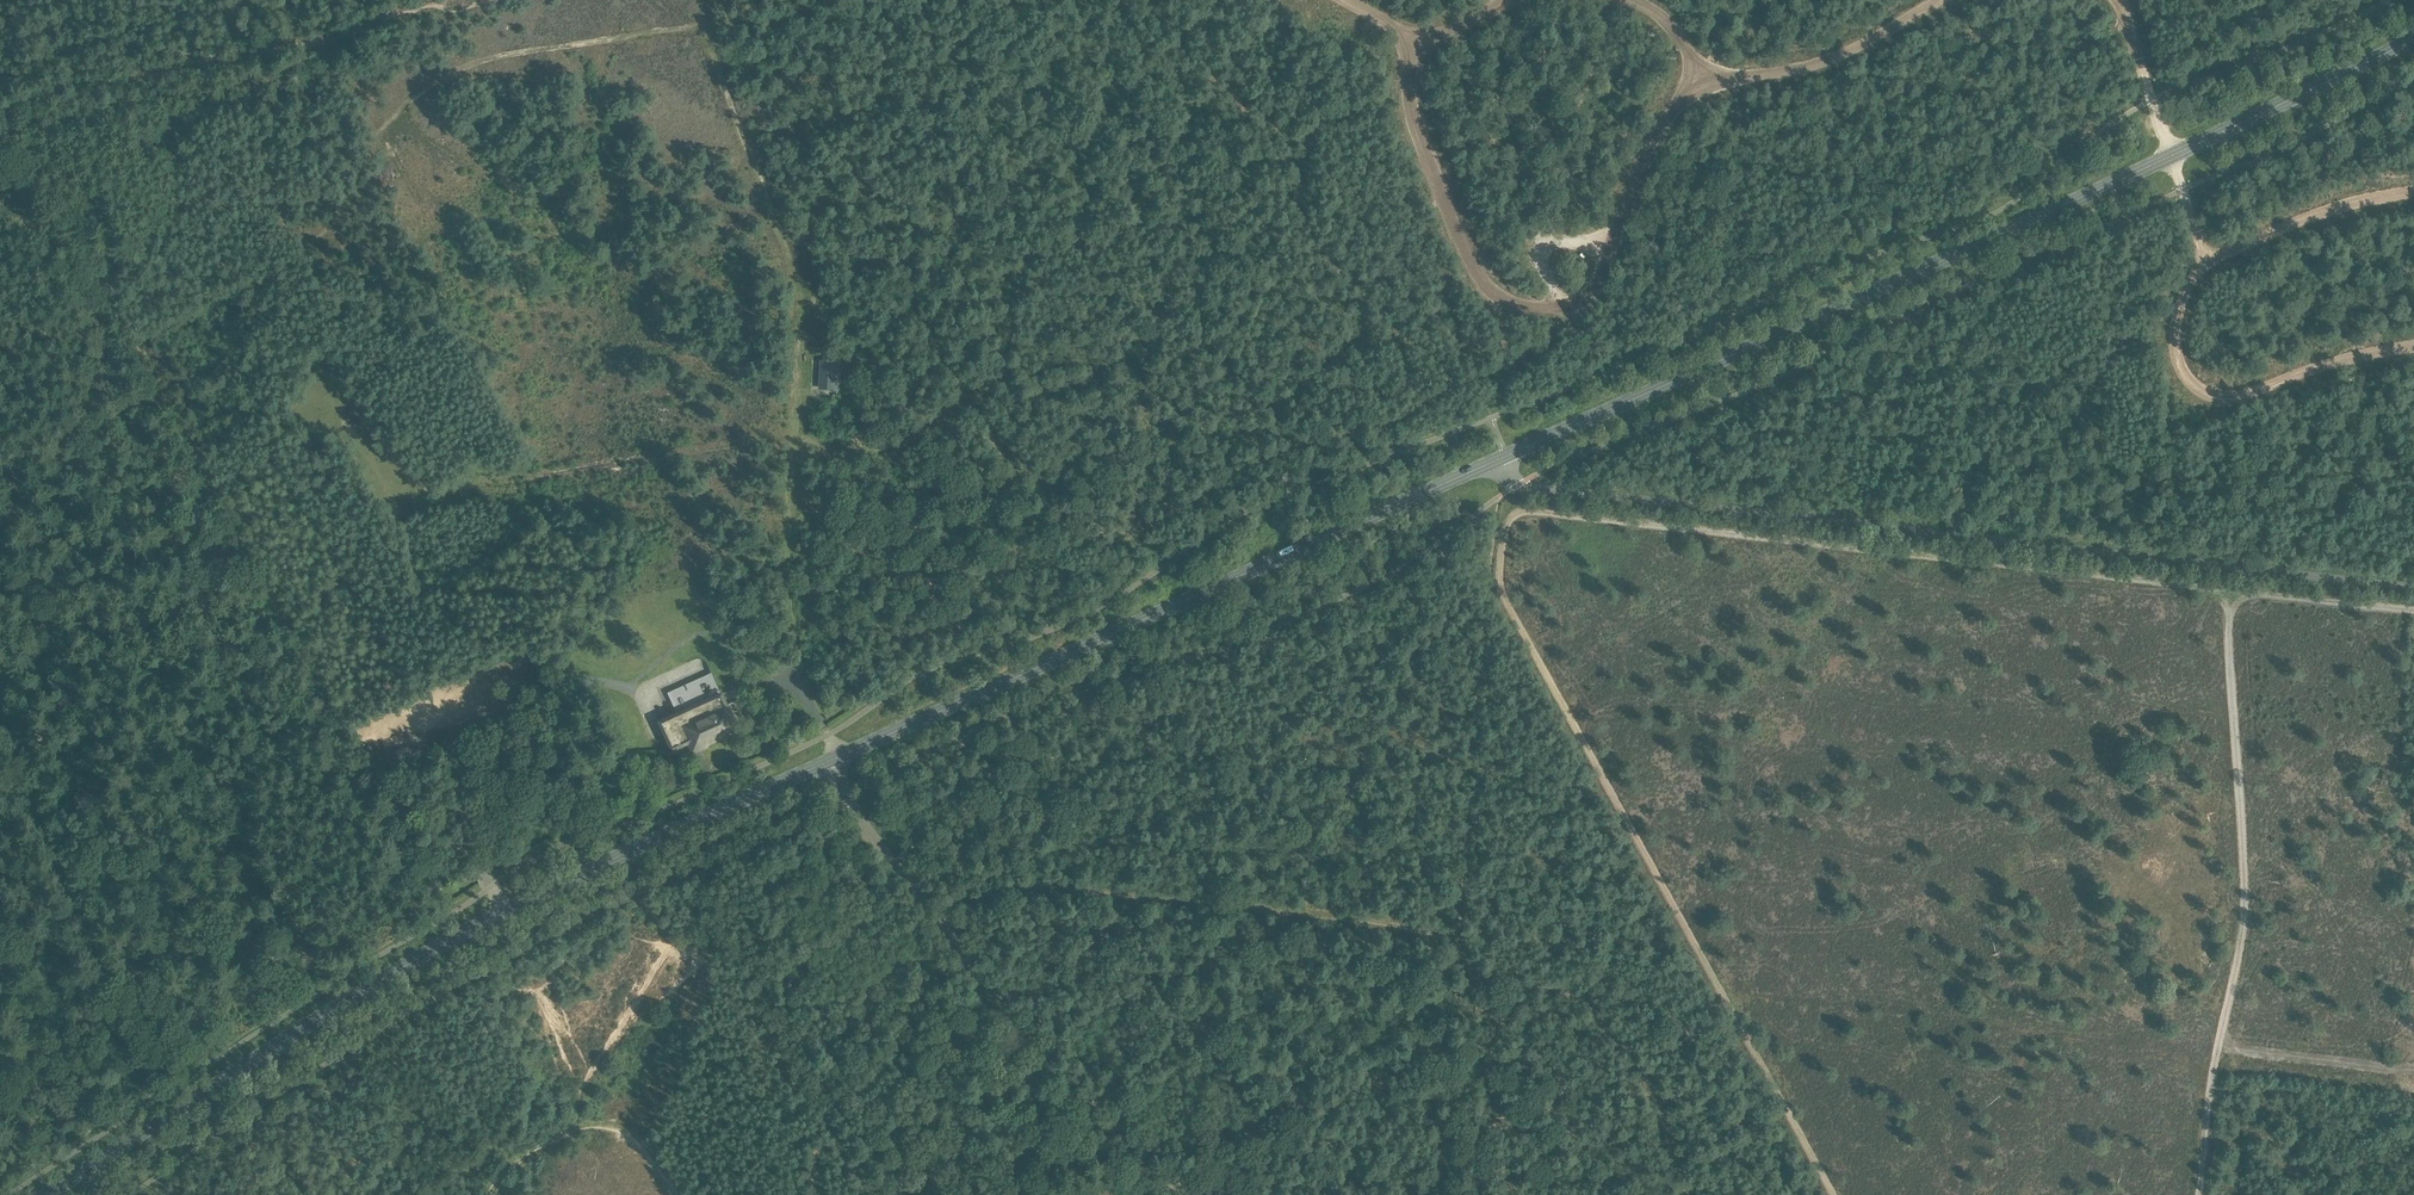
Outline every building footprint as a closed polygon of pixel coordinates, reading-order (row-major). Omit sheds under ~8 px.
[(697,685),(702,694),(712,688),(708,679),(697,685)] [(667,706),(685,702),(683,692),(665,696),(667,706)] [(738,731),(721,695),(660,723),(673,750),(688,742),(693,752),(738,731)]
